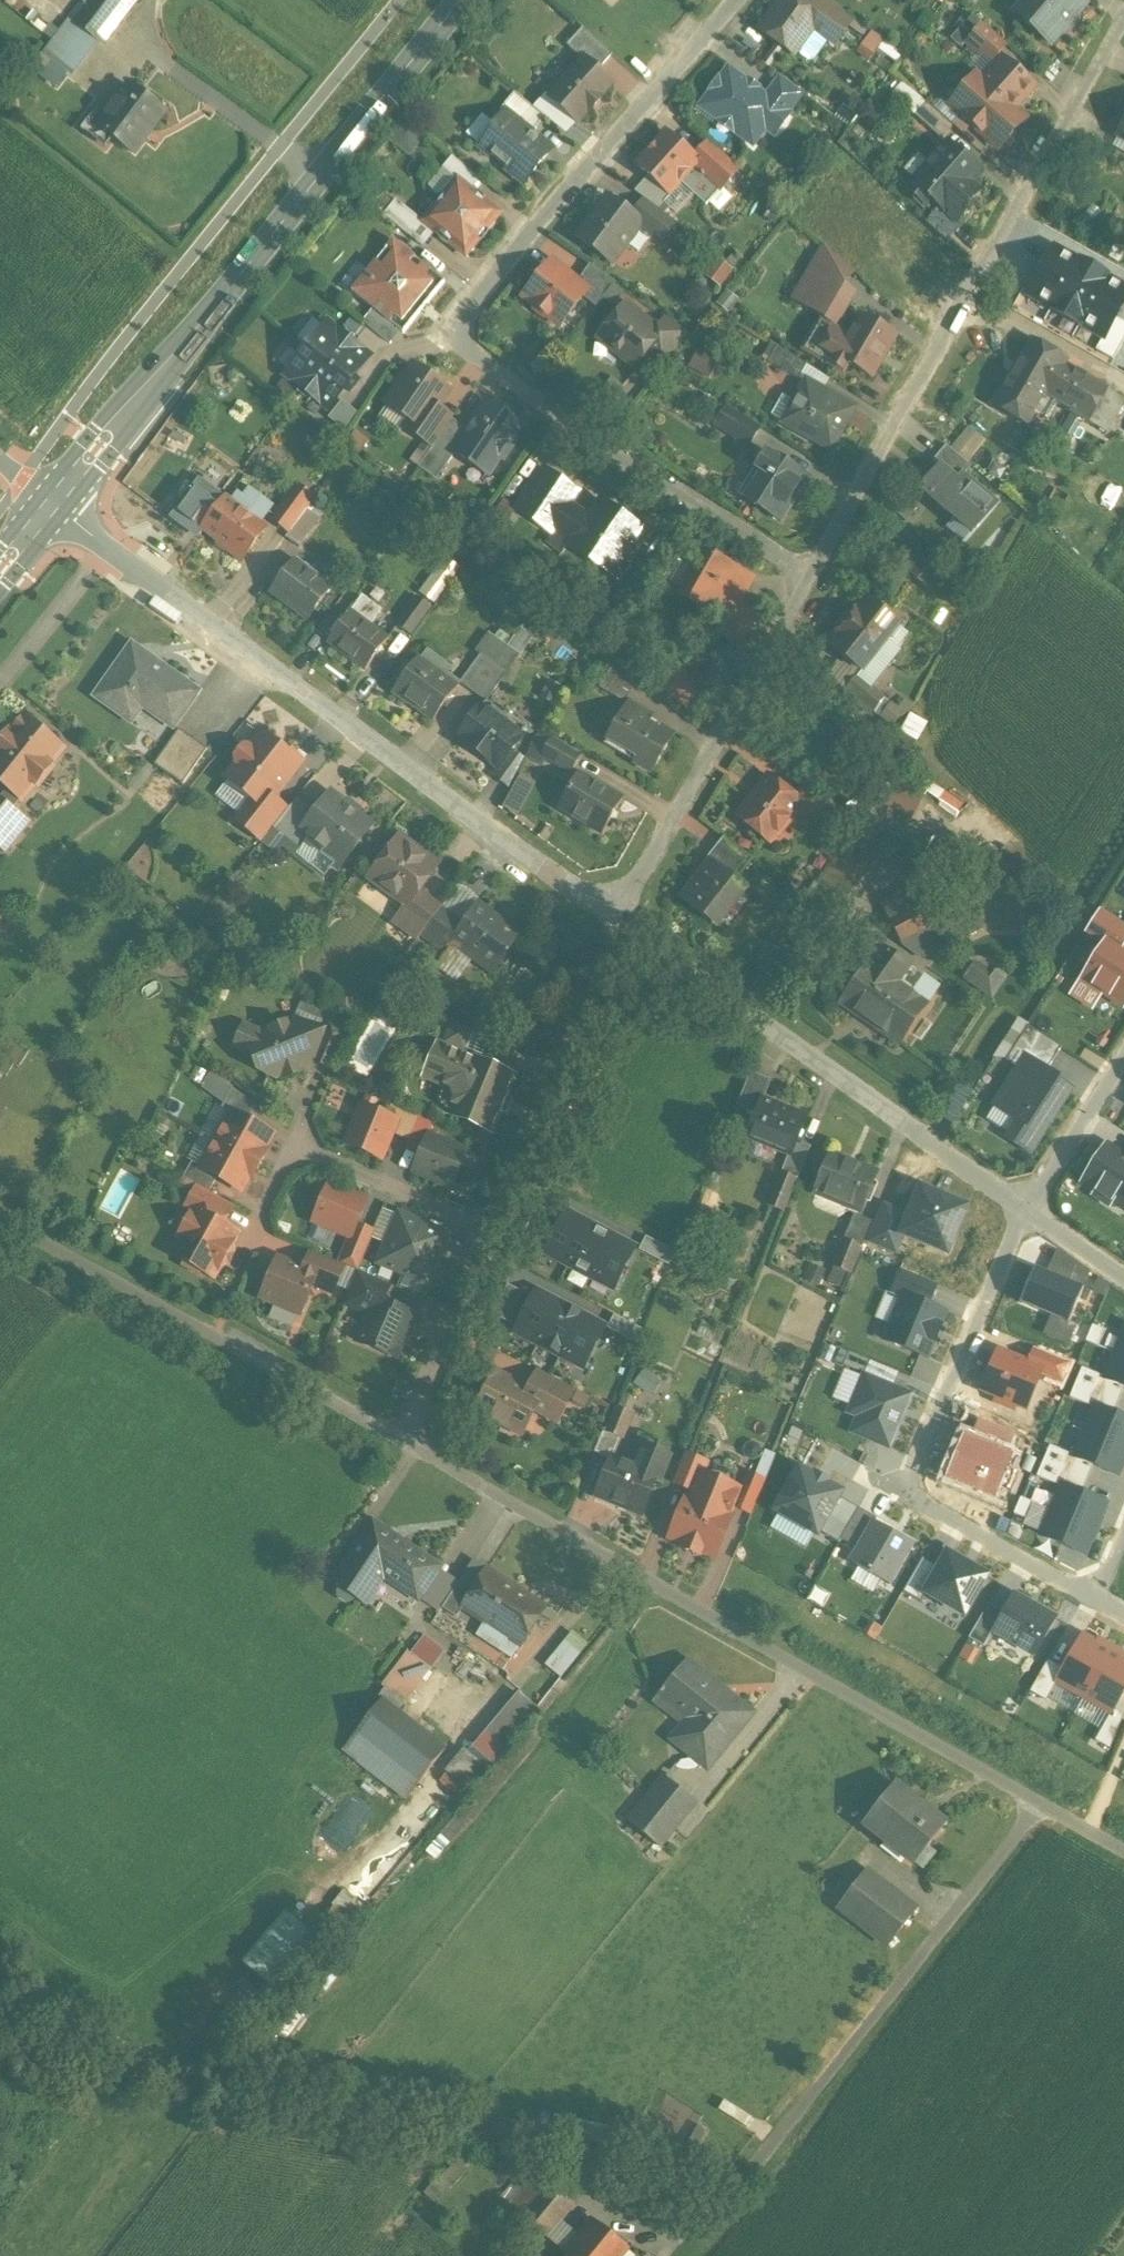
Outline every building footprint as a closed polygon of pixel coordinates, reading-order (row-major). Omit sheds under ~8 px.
[(71,19),(100,41),(104,44),(137,0),(85,0),(71,19)] [(761,30),(794,54),(798,50),(802,50),(809,40),(808,36),(815,27),(821,18),(812,10),(797,0),(783,0),(761,30)] [(829,0),(819,0),(812,10),(821,18),(815,27),(837,43),(855,19),(829,0)] [(1034,1),(1033,0),(1026,0),(1015,13),(1051,44),(1087,4),(1083,0),(1035,0),(1034,1)] [(100,41),(71,19),(44,55),(73,76),(100,41)] [(1008,40),(985,19),(970,36),(993,57),(1008,40)] [(889,36),(877,26),(861,46),(873,56),(889,36)] [(613,54),(584,28),(568,45),(583,59),(584,58),(598,71),(613,54)] [(583,59),(550,96),(578,121),(588,110),(590,111),(603,96),(602,95),(612,83),(598,71),(584,58),(583,59)] [(1002,60),(984,80),(977,74),(950,105),(1000,149),(1006,142),(1006,141),(1014,133),(1011,131),(1024,116),(1015,108),(1035,87),(1022,76),(1021,77),(1002,60)] [(767,97),(729,69),(722,79),(720,78),(711,91),(712,92),(701,107),(753,146),(781,108),(782,107),(767,97)] [(780,80),(767,97),(782,107),(781,108),(788,113),(801,95),(780,80)] [(898,92),(910,107),(922,97),(909,82),(898,92)] [(130,85),(99,126),(135,154),(166,112),(130,85)] [(546,118),(515,92),(501,110),(506,114),(507,113),(533,134),(546,118)] [(954,126),(928,103),(916,115),(943,138),(954,126)] [(506,114),(480,145),(515,174),(518,170),(528,179),(549,153),(530,137),(533,134),(507,113),(506,114)] [(410,121),(397,142),(419,155),(431,134),(410,121)] [(695,157),(667,132),(638,164),(669,193),(695,165),(699,161),(695,157)] [(1120,135),(1114,146),(1123,152),(1123,137),(1120,135)] [(740,168),(710,141),(695,157),(699,161),(695,165),(721,188),(740,168)] [(949,143),(908,188),(926,204),(932,198),(940,206),(958,221),(972,205),(970,203),(980,192),(971,184),(982,172),(949,143)] [(464,165),(453,156),(444,168),(455,177),(464,165)] [(458,179),(424,222),(466,256),(500,213),(458,179)] [(421,219),(397,199),(394,203),(383,195),(374,207),(408,234),(421,219)] [(633,215),(609,196),(578,237),(612,263),(640,226),(643,222),(633,215)] [(677,223),(645,199),(633,215),(643,222),(640,226),(662,243),(677,223)] [(958,221),(940,206),(926,221),(947,241),(961,225),(958,221)] [(446,281),(394,240),(353,291),(374,309),(402,331),(404,333),(446,281)] [(1023,295),(1105,341),(1123,308),(1123,282),(1052,242),(1023,295)] [(856,272),(826,246),(795,299),(817,311),(835,279),(845,285),(856,272)] [(733,270),(716,258),(705,275),(722,286),(733,270)] [(553,261),(524,296),(535,305),(535,309),(546,318),(550,317),(560,325),(584,297),(589,290),(582,285),(553,261)] [(617,282),(591,264),(581,277),(586,280),(582,285),(589,290),(584,297),(597,307),(617,282)] [(845,285),(835,279),(817,311),(816,312),(816,313),(836,325),(856,291),(845,285)] [(627,305),(616,318),(610,319),(603,328),(603,334),(600,338),(633,364),(645,349),(651,348),(663,334),(658,330),(627,305)] [(402,331),(374,309),(364,321),(391,344),(402,331)] [(897,336),(862,316),(851,335),(835,326),(822,349),(837,358),(834,365),(843,370),(847,362),(873,377),(897,336)] [(689,333),(667,318),(658,330),(663,334),(651,348),(667,361),(689,333)] [(326,322),(285,375),(330,410),(345,390),(350,393),(359,381),(355,378),(371,357),(326,322)] [(1066,360),(1033,340),(996,405),(1029,425),(1037,410),(1064,363),(1066,360)] [(808,364),(778,347),(769,362),(799,379),(808,364)] [(721,359),(702,348),(690,368),(709,379),(721,359)] [(1064,363),(1037,410),(1047,416),(1055,402),(1107,432),(1123,402),(1123,397),(1064,363)] [(449,389),(414,365),(409,373),(404,374),(396,385),(397,390),(388,404),(412,421),(407,428),(416,434),(421,427),(422,428),(438,406),(449,389)] [(854,408),(808,382),(785,423),(831,449),(854,408)] [(343,402),(326,424),(342,436),(359,414),(343,402)] [(521,425),(489,403),(469,431),(455,451),(456,452),(487,473),(499,456),(503,459),(513,445),(509,442),(521,425)] [(454,417),(438,406),(422,428),(421,427),(416,434),(434,446),(453,419),(454,417)] [(760,429),(727,408),(716,424),(750,446),(750,445),(760,429)] [(469,431),(453,419),(434,446),(431,451),(449,463),(456,452),(455,451),(469,431)] [(972,466),(947,445),(933,462),(940,468),(940,467),(957,481),(962,476),(963,476),(972,466)] [(806,476),(767,452),(766,453),(756,469),(762,473),(747,499),(782,521),(794,502),(791,500),(806,476)] [(963,476),(962,476),(957,481),(940,467),(940,468),(921,489),(972,532),(996,504),(963,476)] [(199,477),(169,518),(197,538),(203,530),(227,498),(199,477)] [(541,477),(520,508),(550,529),(571,497),(541,477)] [(297,487),(274,519),(291,532),(308,510),(315,500),(297,487)] [(270,505),(251,491),(239,507),(260,522),(272,506),(270,504),(270,505)] [(239,507),(227,498),(203,530),(227,547),(225,549),(242,561),(267,527),(260,522),(239,507)] [(604,508),(576,547),(606,567),(633,528),(604,508)] [(291,532),(287,537),(300,547),(320,520),(308,510),(291,532)] [(726,566),(705,554),(691,580),(709,591),(703,601),(725,614),(717,629),(740,642),(756,615),(738,605),(737,601),(749,581),(725,568),(726,566)] [(311,572),(295,560),(272,592),(309,619),(332,588),(328,585),(336,574),(319,561),(311,572)] [(418,597),(398,625),(411,634),(431,607),(418,597)] [(865,597),(828,644),(863,671),(900,624),(865,597)] [(351,612),(329,642),(366,670),(389,640),(365,622),(371,614),(358,605),(352,613),(351,612)] [(642,609),(626,609),(626,631),(642,631),(642,609)] [(521,630),(507,649),(519,657),(532,639),(521,630)] [(476,650),(482,654),(495,664),(507,673),(519,657),(507,649),(487,634),(476,650)] [(164,670),(133,648),(134,647),(133,646),(97,697),(121,714),(136,693),(148,701),(144,705),(174,726),(198,692),(164,668),(164,670)] [(482,654),(461,683),(474,692),(495,664),(482,654)] [(457,687),(419,659),(394,692),(410,704),(411,703),(434,720),(461,683),(461,682),(457,687)] [(638,677),(616,663),(601,687),(628,703),(629,702),(624,700),(638,677)] [(495,664),(474,692),(486,701),(507,673),(495,664)] [(704,687),(677,668),(660,692),(687,711),(704,687)] [(903,712),(857,676),(847,689),(893,726),(903,712)] [(653,717),(629,702),(628,703),(628,704),(607,739),(638,757),(635,762),(653,773),(674,737),(650,723),(653,717)] [(521,735),(482,706),(459,738),(497,767),(509,751),(521,735)] [(14,729),(13,729),(0,745),(0,781),(9,788),(0,798),(0,799),(13,809),(22,798),(23,800),(63,749),(24,717),(14,729)] [(180,729),(155,764),(183,784),(208,749),(180,729)] [(278,745),(262,733),(251,747),(245,748),(237,758),(238,764),(227,778),(255,800),(264,808),(272,797),(286,780),(289,780),(303,761),(280,743),(278,745)] [(581,755),(552,739),(542,756),(572,773),(581,755)] [(491,775),(506,786),(524,763),(509,751),(497,767),(491,775)] [(623,799),(579,773),(558,809),(575,819),(576,817),(603,833),(623,799)] [(536,788),(521,777),(501,803),(517,814),(536,788)] [(798,799),(770,777),(738,817),(771,843),(796,812),(803,803),(798,799)] [(841,808),(809,783),(798,799),(803,803),(796,812),(822,832),(841,808)] [(316,813),(302,830),(310,837),(306,842),(339,868),(372,826),(357,815),(361,810),(349,801),(345,805),(330,794),(316,813)] [(264,808),(255,800),(238,821),(264,841),(273,829),(288,810),(272,797),(264,808)] [(288,810),(273,829),(300,850),(306,842),(310,837),(302,830),(316,813),(297,798),(288,810)] [(16,812),(13,809),(0,799),(0,832),(16,812)] [(0,832),(0,845),(8,851),(30,823),(16,812),(0,832)] [(419,852),(399,837),(370,878),(408,905),(409,906),(419,892),(437,868),(419,855),(419,852)] [(752,860),(724,837),(714,850),(717,853),(712,860),(736,879),(752,860)] [(712,860),(711,860),(681,898),(718,928),(748,889),(736,879),(712,860)] [(950,890),(890,920),(907,953),(954,929),(949,919),(962,913),(950,890)] [(419,892),(409,906),(408,905),(395,924),(417,940),(421,934),(441,908),(419,892)] [(465,922),(454,937),(457,939),(498,969),(510,952),(508,951),(520,935),(478,905),(465,922)] [(441,908),(421,934),(447,953),(457,939),(454,937),(465,922),(442,906),(441,908)] [(1122,948),(1123,945),(1123,924),(1100,909),(1091,924),(1086,931),(1105,943),(1107,939),(1122,948)] [(1082,979),(1123,1006),(1123,950),(1122,948),(1107,939),(1105,943),(1082,979)] [(882,946),(843,1003),(900,1042),(939,985),(882,946)] [(965,962),(954,954),(948,961),(959,969),(965,962)] [(997,996),(1012,980),(988,958),(973,974),(997,996)] [(350,1033),(328,1017),(322,1033),(323,1033),(312,1060),(334,1070),(350,1033)] [(474,1028),(455,1020),(446,1043),(460,1049),(466,1047),(474,1028)] [(322,1033),(294,1021),(262,1034),(246,1027),(237,1047),(253,1054),(260,1069),(278,1077),(311,1063),(312,1060),(323,1033),(322,1033)] [(1047,1070),(1061,1048),(1028,1027),(1006,1060),(1019,1068),(1026,1057),(1047,1070)] [(515,1045),(492,1035),(482,1059),(506,1068),(515,1045)] [(550,1045),(538,1040),(533,1053),(545,1058),(550,1045)] [(513,1078),(440,1047),(427,1076),(448,1085),(450,1083),(456,1095),(458,1096),(451,1113),(492,1130),(499,1111),(500,1112),(507,1096),(506,1096),(513,1078)] [(1008,1140),(1030,1154),(1068,1094),(1048,1081),(1053,1074),(1047,1070),(1026,1057),(1019,1068),(994,1106),(1019,1122),(1008,1140)] [(751,1072),(737,1105),(757,1113),(762,1099),(764,1100),(772,1080),(751,1072)] [(257,1106),(233,1088),(222,1108),(232,1113),(232,1112),(249,1121),(257,1106)] [(764,1100),(762,1099),(757,1113),(747,1138),(760,1143),(761,1141),(790,1153),(792,1154),(798,1141),(808,1118),(764,1100)] [(420,1115),(392,1103),(387,1116),(398,1121),(393,1133),(409,1140),(420,1115)] [(387,1116),(361,1105),(346,1143),(383,1158),(393,1133),(398,1121),(387,1116)] [(249,1121),(232,1112),(232,1113),(217,1140),(260,1164),(265,1155),(263,1154),(273,1135),(249,1121)] [(420,1121),(411,1142),(423,1148),(429,1134),(433,1126),(420,1121)] [(467,1150),(429,1134),(423,1148),(414,1171),(451,1187),(467,1150)] [(260,1164),(217,1140),(202,1167),(201,1168),(218,1177),(242,1191),(253,1171),(255,1172),(260,1164)] [(798,1141),(792,1154),(790,1153),(782,1172),(797,1178),(797,1179),(798,1179),(811,1146),(798,1141)] [(1084,1186),(1123,1211),(1123,1152),(1109,1144),(1084,1186)] [(877,1172),(832,1154),(815,1193),(837,1202),(837,1201),(861,1210),(877,1172)] [(202,1167),(192,1162),(184,1177),(201,1187),(210,1192),(218,1177),(201,1168),(202,1167)] [(797,1178),(782,1172),(768,1205),(783,1211),(797,1179),(797,1178)] [(368,1200),(330,1184),(314,1221),(351,1237),(352,1237),(357,1225),(368,1200)] [(210,1192),(201,1187),(200,1189),(198,1188),(187,1207),(198,1213),(198,1212),(224,1226),(234,1207),(232,1206),(233,1205),(210,1192)] [(922,1193),(916,1206),(920,1208),(915,1221),(885,1210),(872,1242),(895,1252),(903,1237),(950,1255),(967,1210),(922,1193)] [(224,1226),(198,1212),(198,1213),(187,1233),(183,1231),(171,1252),(187,1261),(185,1265),(200,1273),(201,1269),(215,1277),(221,1265),(226,1263),(233,1251),(231,1246),(238,1234),(224,1226)] [(589,1225),(566,1213),(545,1254),(568,1266),(589,1225)] [(873,1221),(855,1213),(844,1239),(861,1246),(861,1247),(862,1247),(873,1221)] [(449,1234),(400,1214),(379,1263),(428,1284),(449,1234)] [(374,1232),(357,1225),(352,1237),(351,1237),(340,1263),(346,1266),(358,1270),(374,1232)] [(589,1225),(568,1266),(591,1277),(612,1236),(589,1225)] [(635,1248),(612,1236),(591,1277),(614,1289),(635,1248)] [(861,1246),(844,1239),(833,1266),(850,1273),(861,1247),(861,1246)] [(340,1263),(311,1251),(303,1269),(317,1275),(313,1285),(334,1294),(346,1266),(340,1263)] [(303,1269),(292,1264),(286,1267),(277,1263),(263,1297),(301,1313),(313,1285),(317,1275),(303,1269)] [(1083,1287),(1030,1267),(1017,1304),(1069,1324),(1083,1287)] [(391,1284),(358,1271),(346,1301),(360,1307),(359,1310),(370,1314),(376,1299),(383,1302),(391,1284)] [(885,1329),(880,1341),(929,1359),(946,1315),(927,1308),(936,1284),(902,1271),(894,1294),(887,1292),(874,1325),(885,1329)] [(559,1304),(536,1292),(515,1333),(538,1345),(559,1304)] [(383,1302),(376,1299),(370,1314),(358,1342),(397,1358),(415,1315),(383,1302)] [(559,1304),(538,1345),(561,1357),(582,1316),(559,1304)] [(605,1328),(582,1316),(561,1357),(584,1369),(605,1328)] [(1120,1334),(1101,1384),(1123,1392),(1123,1335),(1120,1334)] [(1046,1368),(995,1350),(978,1396),(1029,1415),(1046,1368)] [(575,1389),(539,1370),(529,1390),(542,1396),(536,1408),(558,1420),(575,1389)] [(648,1370),(639,1386),(657,1397),(667,1380),(648,1370)] [(529,1390),(497,1373),(477,1410),(522,1433),(536,1408),(542,1396),(529,1390)] [(910,1395),(865,1376),(855,1399),(864,1403),(852,1431),(888,1446),(910,1395)] [(1123,1400),(1077,1381),(1070,1398),(1096,1408),(1116,1417),(1123,1400)] [(634,1415),(616,1407),(606,1431),(624,1438),(634,1415)] [(1085,1433),(1123,1449),(1123,1420),(1116,1417),(1096,1408),(1085,1433)] [(1075,1458),(1094,1466),(1117,1475),(1123,1459),(1123,1449),(1085,1433),(1075,1458)] [(1017,1457),(962,1434),(943,1482),(998,1504),(1017,1457)] [(1049,1447),(1038,1473),(1083,1492),(1094,1466),(1075,1458),(1049,1447)] [(636,1468),(612,1458),(597,1495),(624,1506),(623,1507),(642,1515),(657,1478),(660,1479),(669,1459),(644,1449),(636,1468)] [(702,1460),(687,1454),(674,1485),(690,1491),(700,1466),(702,1460)] [(686,1498),(730,1517),(735,1506),(744,1485),(700,1466),(690,1491),(686,1498)] [(836,1492),(789,1466),(764,1512),(812,1538),(836,1492)] [(744,1485),(735,1506),(750,1513),(764,1480),(748,1474),(744,1485)] [(1062,1486),(1052,1511),(1095,1529),(1105,1504),(1062,1486)] [(730,1517),(686,1498),(671,1537),(716,1555),(731,1517),(730,1517)] [(860,1509),(842,1539),(857,1547),(874,1517),(860,1509)] [(1052,1511),(1042,1537),(1084,1554),(1095,1529),(1052,1511)] [(896,1592),(923,1545),(874,1517),(857,1547),(847,1563),(896,1592)] [(438,1567),(374,1524),(334,1582),(360,1599),(379,1571),(391,1579),(392,1578),(419,1595),(438,1567)] [(982,1573),(936,1549),(913,1593),(959,1617),(982,1573)] [(488,1568),(474,1558),(461,1578),(476,1587),(488,1568)] [(546,1606),(488,1568),(476,1587),(463,1607),(463,1608),(520,1645),(546,1606)] [(442,1571),(422,1601),(439,1612),(442,1608),(459,1582),(442,1571)] [(459,1582),(442,1608),(457,1617),(463,1608),(463,1607),(476,1587),(461,1578),(459,1582)] [(1035,1659),(1059,1616),(1013,1591),(990,1633),(1035,1659)] [(588,1645),(572,1633),(546,1666),(561,1678),(588,1645)] [(1123,1694),(1123,1651),(1098,1636),(1096,1641),(1082,1633),(1054,1683),(1111,1716),(1123,1694)] [(445,1653),(424,1637),(411,1652),(432,1669),(445,1653)] [(409,1650),(385,1680),(409,1698),(432,1669),(411,1652),(409,1650)] [(751,1713),(688,1662),(661,1696),(662,1697),(667,1692),(681,1704),(679,1706),(692,1717),(674,1739),(708,1766),(751,1713)] [(518,1693),(472,1748),(490,1763),(536,1708),(518,1693)] [(446,1748),(383,1698),(344,1748),(407,1798),(446,1748)] [(486,1769),(490,1763),(472,1748),(467,1754),(481,1765),(486,1769)] [(467,1754),(463,1750),(444,1772),(462,1787),(481,1765),(467,1754)] [(459,1787),(444,1774),(438,1782),(453,1794),(459,1787)] [(665,1777),(629,1821),(660,1846),(696,1802),(665,1777)] [(946,1824),(895,1784),(864,1824),(886,1840),(888,1837),(916,1859),(914,1862),(915,1863),(946,1824)] [(917,1909),(867,1871),(838,1907),(888,1946),(917,1909)] [(540,2158),(534,2158),(502,2197),(547,2234),(573,2202),(547,2181),(555,2172),(540,2158)] [(577,2237),(580,2240),(566,2255),(621,2255),(628,2248),(592,2218),(577,2237)]
